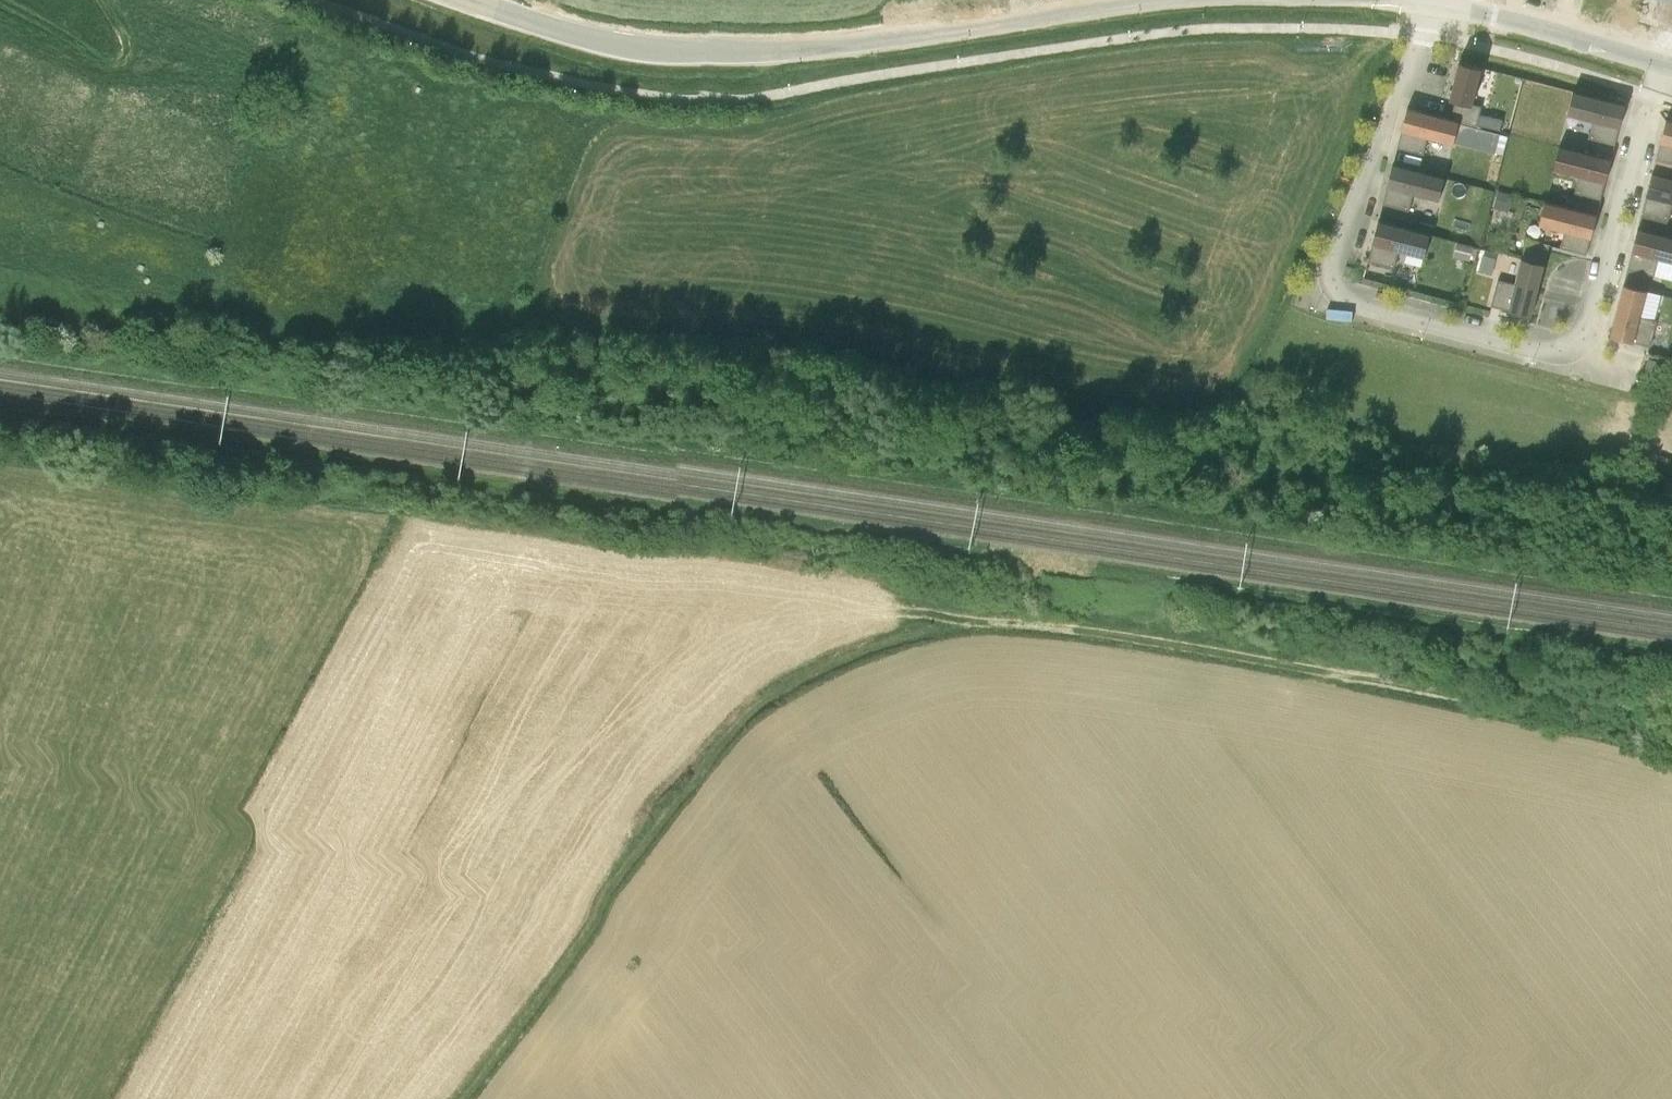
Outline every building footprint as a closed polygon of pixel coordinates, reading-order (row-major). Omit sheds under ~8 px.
[(1671,19),(1671,0),(1647,0),(1640,26),(1667,34),(1671,19)] [(1458,157),(1473,103),(1450,96),(1441,133),(1447,135),(1442,153),(1452,155),(1458,157)] [(1587,154),(1582,173),(1609,180),(1619,139),(1566,124),(1560,147),(1587,154)] [(1452,156),(1442,153),(1398,142),(1388,183),(1414,189),(1418,173),(1446,180),(1446,178),(1487,188),(1492,169),(1451,159),(1452,156)] [(1651,195),(1671,200),(1671,157),(1661,154),(1651,195)] [(1552,180),(1546,204),(1573,211),(1568,229),(1594,236),(1605,195),(1552,180)] [(1384,198),(1373,240),(1399,247),(1403,230),(1432,237),(1438,211),(1384,198)] [(1637,250),(1662,257),(1666,239),(1671,241),(1671,216),(1647,210),(1637,250)] [(1538,237),(1532,260),(1557,267),(1553,283),(1580,290),(1591,250),(1538,237)] [(1369,256),(1358,297),(1385,304),(1390,287),(1416,294),(1422,270),(1369,256)] [(1622,305),(1646,311),(1651,292),(1671,297),(1671,274),(1632,264),(1622,305)] [(1515,294),(1538,300),(1542,281),(1520,275),(1515,294)] [(1476,291),(1472,306),(1482,308),(1486,293),(1476,291)] [(1490,317),(1483,342),(1524,352),(1538,300),(1514,294),(1507,321),(1490,317)] [(1618,321),(1604,373),(1643,383),(1644,383),(1651,358),(1634,353),(1641,327),(1618,321)]
